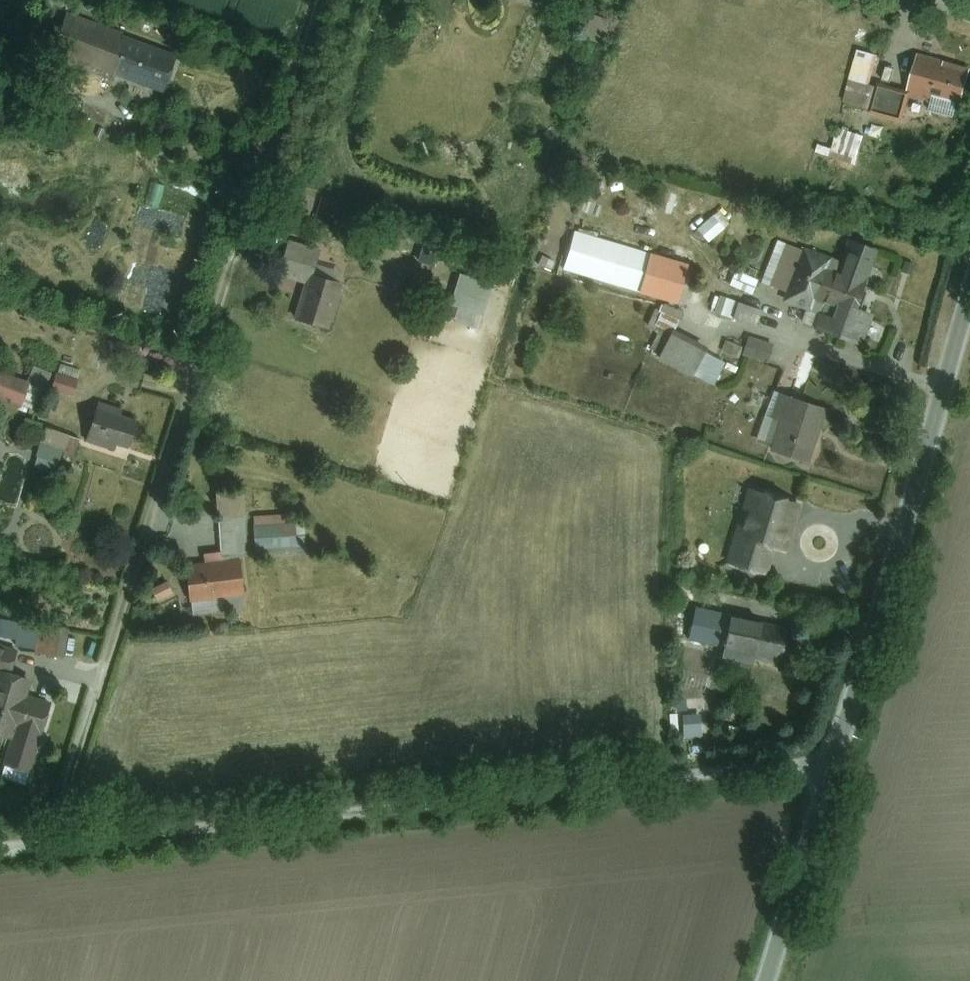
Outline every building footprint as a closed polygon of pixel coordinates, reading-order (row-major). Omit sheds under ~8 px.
[(55,75),(106,93),(115,72),(128,40),(121,38),(122,34),(66,13),(51,56),(60,60),(55,75)] [(178,59),(128,39),(128,40),(115,72),(164,92),(178,59)] [(920,51),(910,85),(961,100),(969,69),(969,66),(920,51)] [(831,146),(817,143),(814,155),(857,164),(864,133),(836,127),(831,146)] [(709,242),(726,226),(713,213),(696,229),(709,242)] [(275,274),(306,283),(317,246),(286,237),(275,274)] [(848,242),(836,273),(866,284),(877,252),(848,242)] [(832,258),(800,247),(781,300),(813,311),(818,298),(828,270),(832,258)] [(664,262),(662,270),(680,276),(682,267),(664,262)] [(836,273),(828,270),(818,298),(833,303),(853,310),(856,311),(866,284),(836,273)] [(325,327),(342,283),(312,271),(294,315),(325,327)] [(451,323),(482,329),(492,279),(457,272),(450,305),(455,306),(451,323)] [(752,292),(757,280),(744,275),(739,288),(752,292)] [(757,323),(761,307),(716,295),(712,311),(757,323)] [(853,310),(833,303),(823,329),(843,336),(853,310)] [(856,311),(853,310),(843,336),(861,343),(870,316),(856,311)] [(721,353),(672,330),(658,358),(708,381),(721,353)] [(775,342),(749,335),(743,354),(770,361),(775,342)] [(48,384),(51,371),(32,367),(29,379),(48,384)] [(20,404),(28,378),(0,370),(0,399),(20,404)] [(73,395),(79,377),(55,370),(50,387),(73,395)] [(768,448),(805,460),(822,409),(786,396),(768,448)] [(97,409),(88,436),(127,449),(136,422),(97,409)] [(49,429),(38,463),(57,469),(69,436),(49,429)] [(799,501),(750,488),(737,536),(773,546),(787,549),(799,501)] [(245,490),(216,492),(217,514),(246,513),(245,490)] [(293,512),(254,514),(256,550),(295,547),(293,512)] [(773,546),(737,536),(729,566),(765,576),(773,546)] [(237,561),(184,566),(189,612),(241,606),(237,561)] [(157,599),(175,591),(170,579),(152,587),(157,599)] [(722,641),(726,617),(695,612),(691,636),(722,641)] [(722,641),(721,647),(753,653),(757,628),(758,623),(726,617),(722,641)] [(781,632),(757,628),(753,653),(777,657),(781,632)] [(36,651),(63,654),(66,632),(38,629),(36,651)] [(10,737),(15,723),(24,697),(29,684),(0,675),(0,734),(10,737)] [(679,695),(681,720),(705,718),(703,693),(679,695)] [(48,705),(24,697),(15,723),(39,731),(48,705)]
